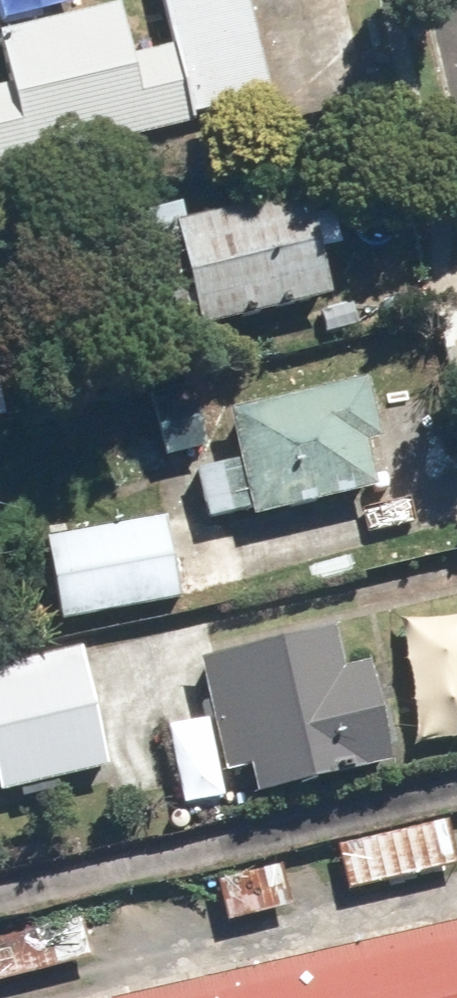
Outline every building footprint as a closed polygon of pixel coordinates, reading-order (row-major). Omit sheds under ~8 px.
[(196,123),(284,98),(257,0),(162,0),(196,123)] [(187,122),(168,46),(130,55),(118,5),(2,34),(15,84),(0,88),(0,168),(187,122)] [(189,201),(104,220),(131,340),(339,294),(316,190),(193,218),(189,201)] [(9,416),(0,378),(0,418),(9,416)] [(165,516),(183,596),(255,580),(241,518),(382,486),(372,445),(384,442),(370,379),(231,411),(242,460),(199,470),(207,506),(165,516)] [(183,596),(165,516),(45,543),(63,623),(183,596)] [(0,648),(0,716),(3,729),(0,729),(0,783),(103,761),(96,730),(120,725),(99,627),(0,648)] [(339,630),(205,657),(228,771),(253,766),(258,794),(395,766),(375,666),(348,672),(339,630)] [(338,844),(350,894),(456,868),(456,854),(448,818),(338,844)] [(292,908),(282,865),(216,881),(226,923),(292,908)] [(0,937),(0,984),(97,964),(87,919),(0,937)] [(143,997),(456,997),(456,926),(143,997)]
